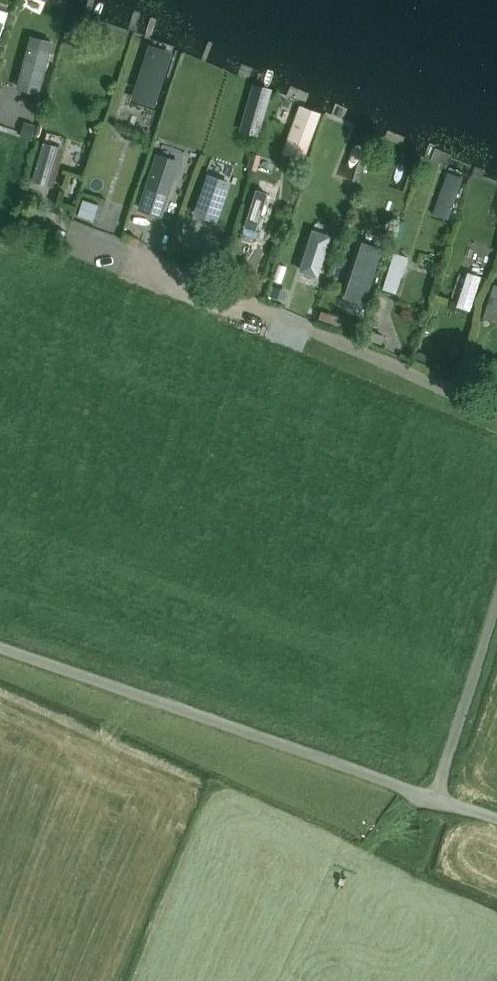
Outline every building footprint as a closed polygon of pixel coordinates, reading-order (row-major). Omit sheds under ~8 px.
[(155,109),(174,51),(152,43),(132,101),(155,109)] [(29,49),(18,88),(38,93),(48,54),(29,49)] [(271,91),(255,85),(239,132),(255,138),(271,91)] [(319,112),(302,105),(285,151),(302,158),(319,112)] [(32,181),(46,185),(57,148),(43,144),(32,181)] [(156,154),(138,210),(162,218),(181,162),(156,154)] [(209,176),(196,214),(215,221),(229,183),(209,176)] [(256,190),(245,228),(257,232),(268,194),(256,190)] [(80,194),(74,217),(88,220),(94,198),(80,194)] [(42,201),(29,197),(28,203),(40,206),(42,201)] [(301,271),(317,276),(329,238),(314,233),(301,271)] [(139,240),(124,234),(121,240),(136,246),(139,240)] [(384,250),(363,243),(345,297),(366,304),(384,250)] [(396,293),(407,257),(394,253),(383,289),(396,293)] [(192,258),(180,254),(177,261),(190,265),(192,258)] [(236,278),(238,271),(227,267),(224,274),(236,278)] [(468,273),(457,307),(470,311),(481,277),(468,273)] [(493,285),(483,319),(496,323),(496,320),(496,286),(493,285)] [(384,338),(373,334),(371,341),(381,344),(384,338)] [(415,361),(427,366),(430,358),(419,353),(415,361)]
